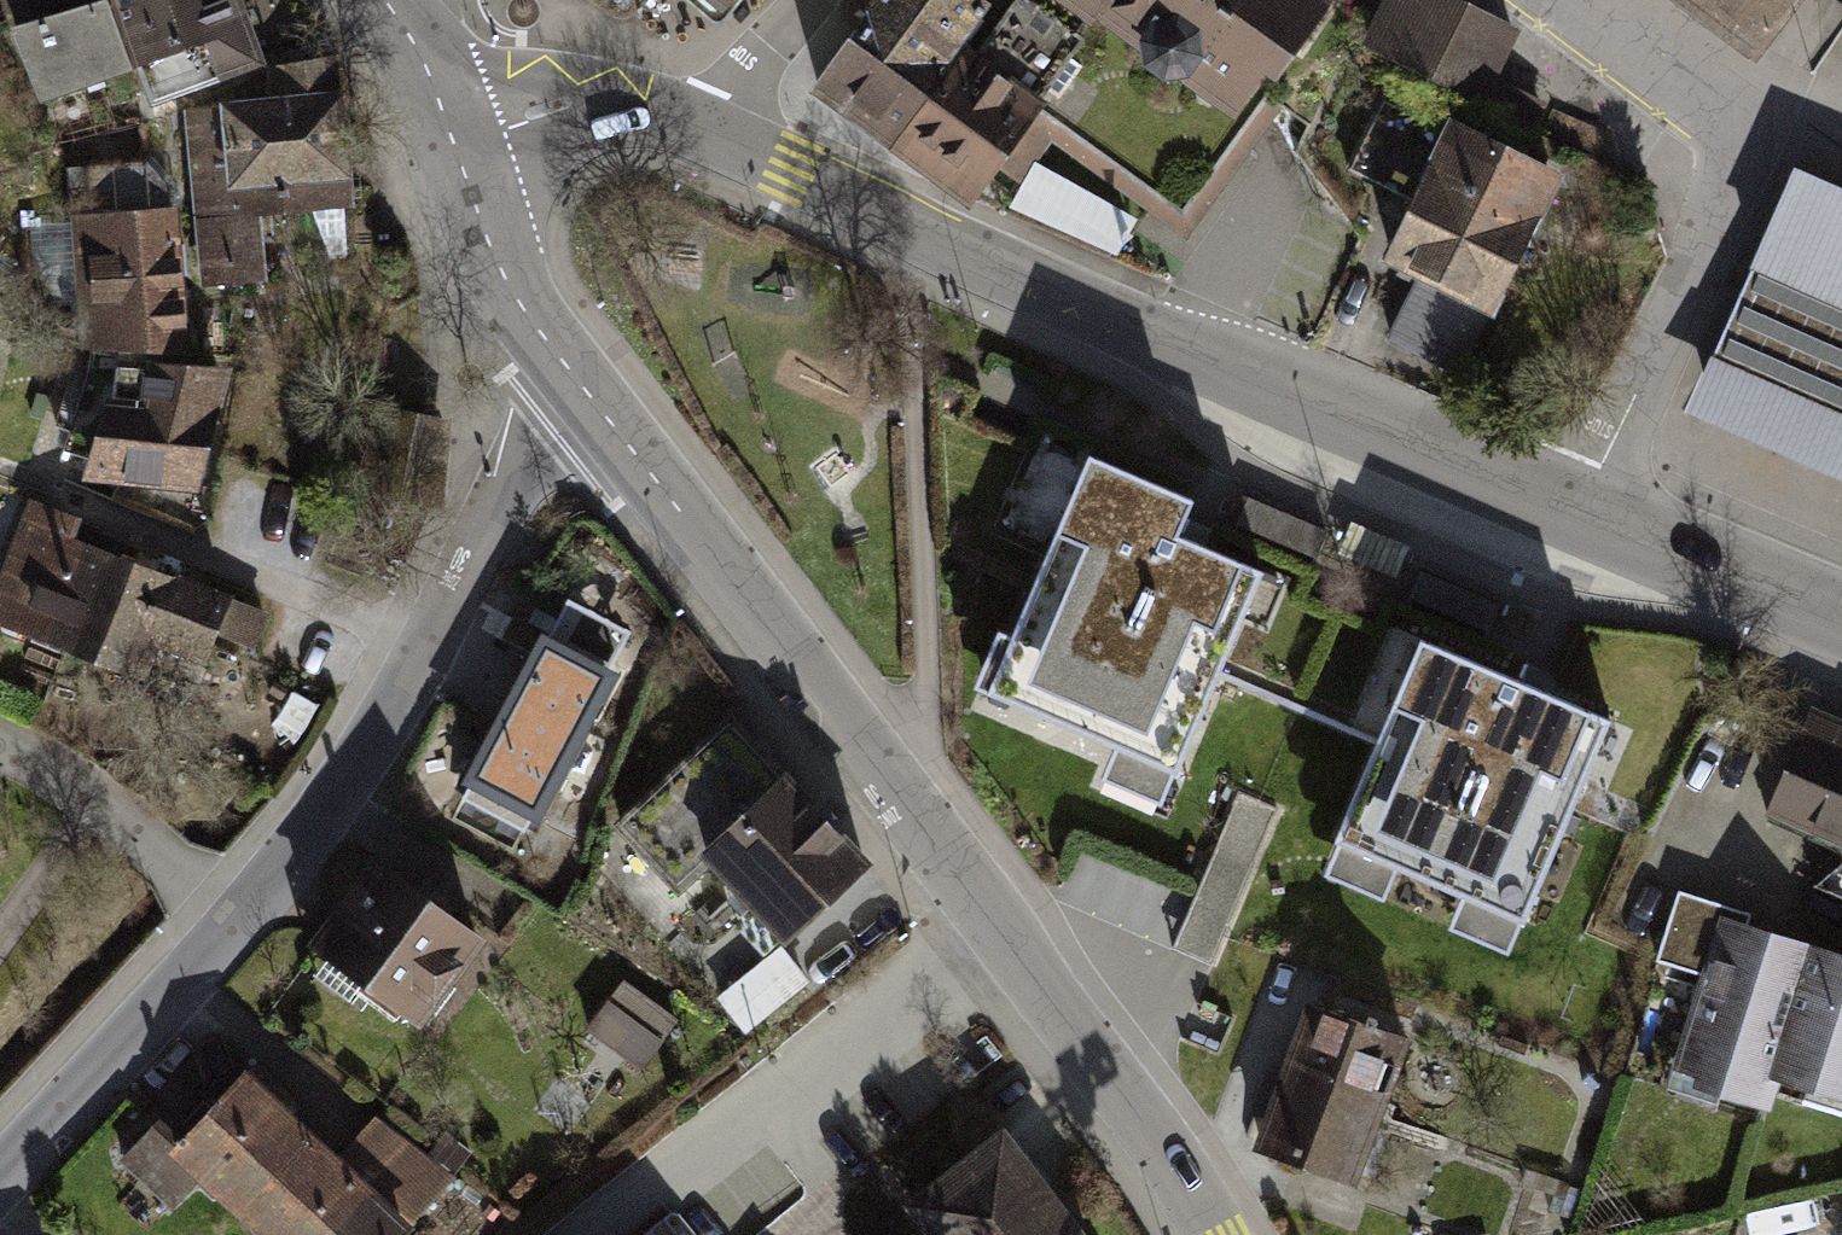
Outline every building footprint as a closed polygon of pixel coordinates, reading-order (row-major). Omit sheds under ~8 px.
[(101,0),(8,0),(16,29),(101,0)] [(16,29),(45,99),(131,66),(103,0),(101,0),(16,29)] [(131,66),(144,63),(158,93),(262,59),(257,48),(319,20),(304,0),(103,0),(131,66)] [(895,142),(961,51),(966,44),(957,37),(982,2),(980,0),(875,0),(878,2),(818,86),(895,142)] [(1082,40),(1026,0),(1015,0),(972,59),(961,51),(895,142),(973,198),(1037,110),(1039,108),(1035,105),(1082,40)] [(1082,40),(1035,105),(1039,108),(1037,110),(1159,199),(1212,127),(1219,132),(1269,63),(1261,58),(1281,30),(1297,42),(1328,0),(1026,0),(1082,40)] [(1452,0),(1390,0),(1369,42),(1482,96),(1514,30),(1452,0)] [(1762,41),(1792,0),(1704,0),(1762,41)] [(190,110),(199,213),(267,208),(355,202),(342,51),(268,58),(267,87),(219,94),(220,104),(190,110)] [(1549,183),(1380,102),(1347,170),(1387,189),(1379,206),(1408,221),(1391,256),(1423,272),(1392,337),(1458,369),(1549,183)] [(140,164),(71,169),(82,346),(97,347),(185,356),(173,211),(164,211),(165,192),(140,164)] [(1791,165),(1681,409),(1841,480),(1841,185),(1791,165)] [(267,208),(199,213),(205,285),(262,281),(258,228),(269,227),(267,208)] [(185,356),(97,347),(64,449),(97,459),(93,472),(193,481),(219,374),(188,372),(185,356)] [(1193,499),(1088,454),(1000,661),(1046,680),(1033,711),(1177,772),(1264,571),(1178,534),(1193,499)] [(122,558),(68,537),(75,518),(37,503),(0,598),(0,616),(59,638),(76,581),(108,595),(122,558)] [(76,581),(59,638),(144,671),(156,638),(179,580),(122,558),(108,595),(76,581)] [(265,613),(179,580),(156,638),(204,656),(214,631),(253,645),(265,613)] [(567,599),(451,820),(517,854),(632,633),(567,599)] [(1612,718),(1421,636),(1333,840),(1524,922),(1612,718)] [(1809,707),(1761,812),(1841,846),(1841,720),(1809,707)] [(730,708),(612,825),(682,895),(702,864),(788,942),(871,865),(730,708)] [(1236,961),(1277,793),(1230,781),(1190,949),(1236,961)] [(488,933),(372,850),(306,942),(422,1025),(488,933)] [(1677,896),(1654,959),(1697,971),(1659,1082),(1766,1114),(1777,1079),(1841,1100),(1841,952),(1677,896)] [(1423,1012),(1313,974),(1248,1147),(1358,1186),(1423,1012)] [(625,975),(597,1019),(646,1050),(674,1006),(625,975)] [(320,1122),(243,1055),(184,1124),(164,1106),(119,1158),(173,1204),(199,1174),(242,1211),(320,1122)] [(320,1122),(242,1211),(268,1234),(405,1234),(456,1181),(375,1112),(349,1146),(320,1122)] [(1007,1118),(906,1197),(934,1234),(1097,1234),(1007,1118)]
